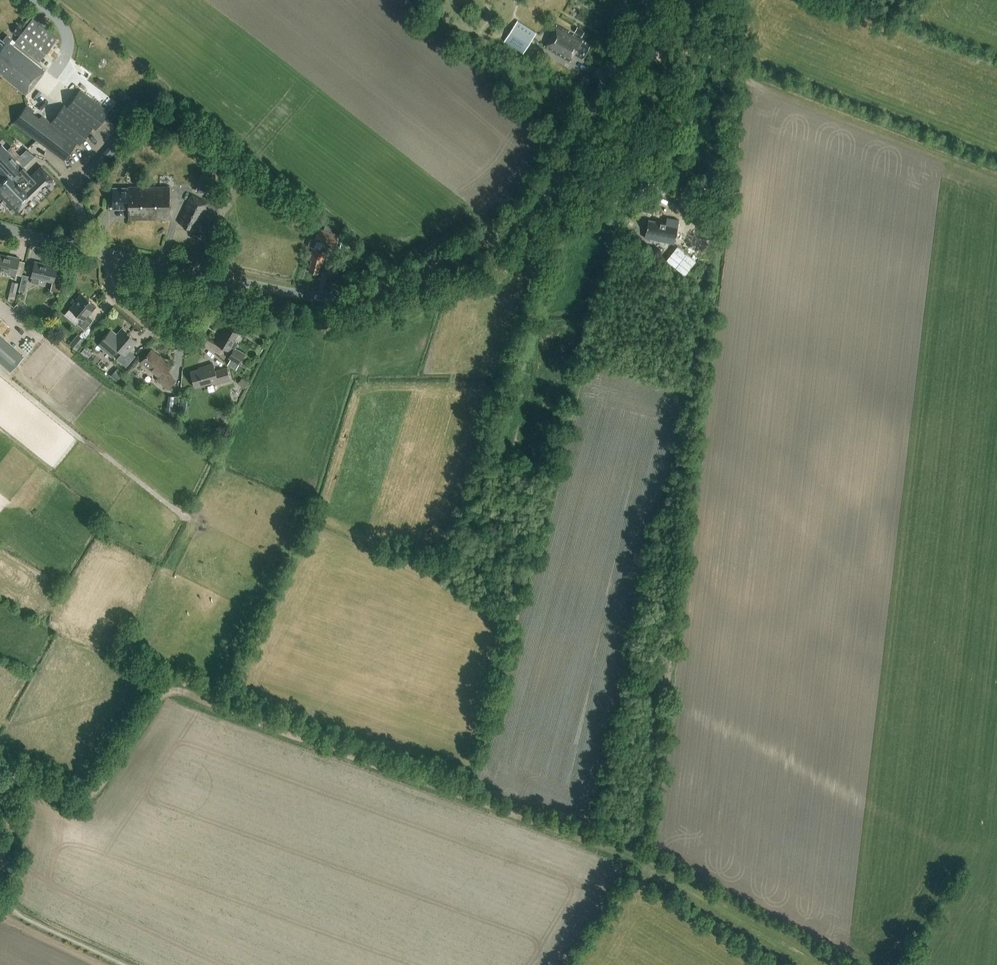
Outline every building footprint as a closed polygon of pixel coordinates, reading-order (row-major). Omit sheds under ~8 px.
[(40,61),(41,58),(57,39),(32,18),(23,29),(17,25),(11,32),(17,37),(14,41),(40,61)] [(556,24),(543,47),(569,61),(573,53),(582,58),(589,44),(556,24)] [(531,39),(512,26),(502,41),(522,53),(531,39)] [(581,36),(583,31),(576,27),(573,32),(581,36)] [(10,38),(6,35),(2,40),(0,39),(0,73),(3,75),(2,76),(26,94),(26,95),(46,70),(45,69),(15,46),(9,42),(12,39),(10,38)] [(91,128),(94,130),(107,112),(78,91),(65,108),(62,106),(49,123),(41,117),(40,118),(33,113),(34,111),(27,105),(13,124),(28,135),(62,160),(76,142),(78,145),(91,128)] [(52,178),(40,165),(28,177),(20,169),(22,167),(1,145),(0,145),(0,200),(14,215),(52,178)] [(128,187),(112,187),(112,209),(127,209),(127,220),(169,219),(169,186),(128,186),(128,187)] [(177,222),(195,231),(209,204),(191,195),(177,222)] [(666,222),(649,219),(645,237),(656,239),(657,234),(676,238),(676,235),(678,235),(679,229),(677,228),(679,219),(667,217),(666,222)] [(702,222),(698,238),(710,240),(713,224),(702,222)] [(330,226),(325,224),(324,229),(318,227),(315,240),(334,245),(338,233),(332,232),(333,229),(330,226)] [(321,266),(325,251),(311,248),(308,260),(310,260),(308,271),(317,273),(319,266),(321,266)] [(19,258),(8,255),(7,256),(0,254),(0,270),(8,272),(8,274),(15,276),(19,258)] [(55,273),(57,267),(35,262),(32,277),(31,282),(38,284),(39,278),(52,281),(50,291),(59,293),(63,275),(55,273)] [(22,274),(19,290),(22,291),(25,292),(29,276),(22,274)] [(19,283),(13,281),(10,291),(16,293),(19,283)] [(81,318),(77,323),(85,330),(93,320),(88,315),(96,306),(81,293),(75,300),(76,301),(70,308),(81,318)] [(31,310),(19,301),(14,307),(26,317),(31,310)] [(5,308),(2,313),(15,320),(17,315),(5,308)] [(236,341),(234,340),(238,333),(225,326),(219,337),(218,337),(214,343),(228,350),(231,352),(227,358),(239,364),(245,353),(235,348),(237,344),(236,341)] [(137,341),(122,328),(116,334),(111,329),(98,344),(112,356),(118,349),(122,353),(117,359),(126,367),(135,356),(129,350),(137,341)] [(84,339),(77,334),(72,340),(69,344),(76,349),(84,339)] [(0,336),(0,362),(11,371),(23,357),(0,336)] [(92,353),(85,346),(80,352),(87,358),(92,353)] [(167,389),(174,380),(166,372),(170,366),(150,349),(140,362),(158,377),(155,380),(167,389)] [(215,384),(229,380),(226,367),(214,371),(212,363),(201,366),(201,368),(189,371),(194,387),(214,382),(215,384)] [(123,374),(117,368),(110,376),(117,381),(123,374)] [(247,383),(241,377),(237,383),(242,388),(247,383)] [(167,411),(177,411),(178,397),(168,396),(167,411)]
